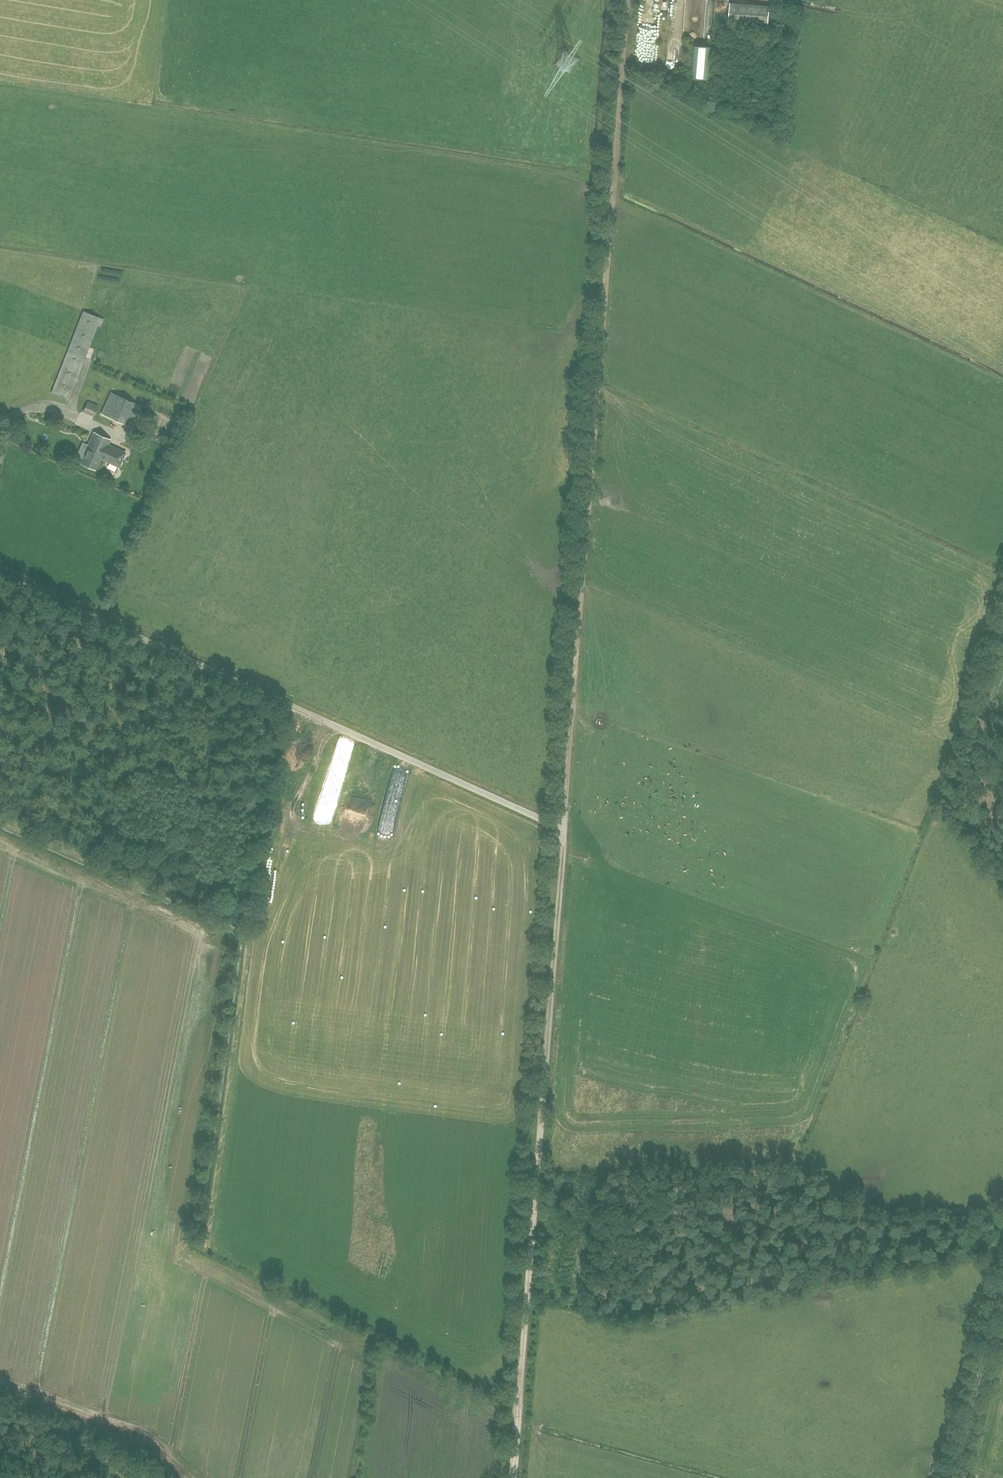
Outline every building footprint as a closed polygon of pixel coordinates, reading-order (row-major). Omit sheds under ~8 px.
[(769,0),(750,0),(730,0),(729,18),(768,19),(769,0)] [(693,45),(691,78),(710,79),(712,47),(693,45)] [(100,318),(83,311),(52,393),(69,399),(97,325),(101,327),(104,319),(100,318)] [(133,428),(143,406),(111,392),(112,392),(111,392),(101,414),(133,428)] [(110,439),(93,432),(86,447),(88,448),(81,463),(95,469),(100,458),(102,459),(108,445),(111,439),(110,439)] [(102,459),(119,466),(125,452),(108,445),(102,459)]
